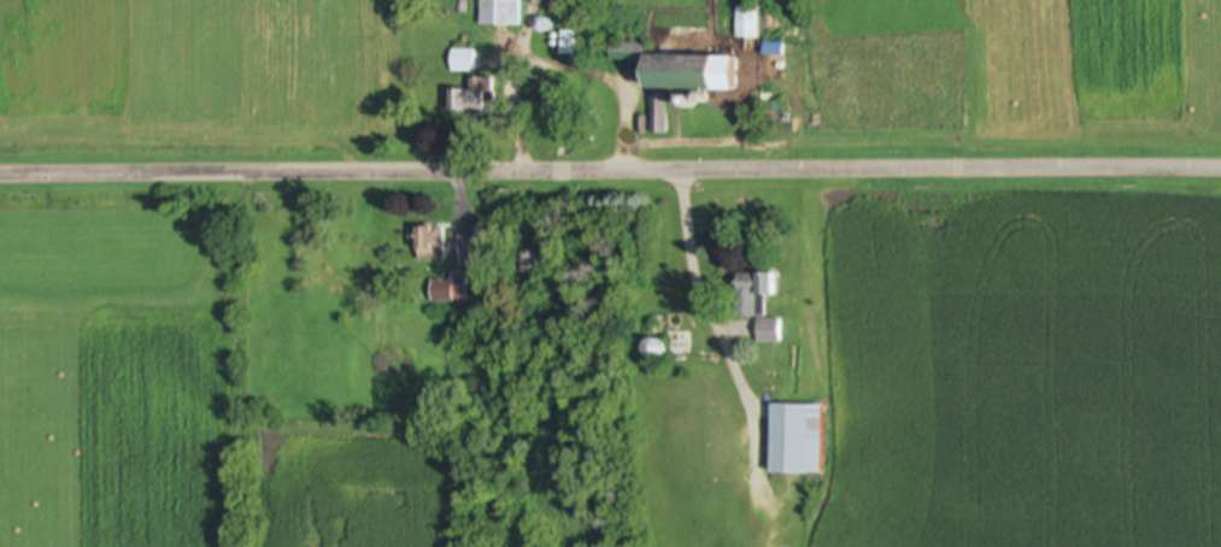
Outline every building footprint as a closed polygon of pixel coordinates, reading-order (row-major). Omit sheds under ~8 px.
[(520,0),(478,0),(478,28),(520,28),(520,0)] [(735,40),(758,40),(758,8),(735,8),(735,40)] [(559,56),(574,56),(574,34),(559,34),(559,56)] [(735,59),(644,57),(644,47),(609,46),(608,62),(639,62),(638,90),(735,93),(735,59)] [(474,51),(449,51),(449,73),(474,73),(474,51)] [(447,92),(447,115),(490,115),(490,80),(468,80),(468,92),(447,92)] [(666,136),(666,95),(649,95),(649,136),(666,136)] [(442,264),(442,229),(413,229),(413,264),(442,264)] [(520,254),(520,275),(538,275),(538,254),(520,254)] [(465,274),(449,274),(449,282),(429,282),(429,304),(465,304),(465,274)] [(771,275),(735,275),(734,318),(764,318),(764,297),(771,297),(771,275)] [(777,343),(777,323),(758,322),(757,343),(777,343)] [(642,324),(642,338),(642,358),(692,358),(692,335),(660,334),(660,324),(642,324)] [(768,475),(820,475),(820,407),(768,407),(768,475)]
